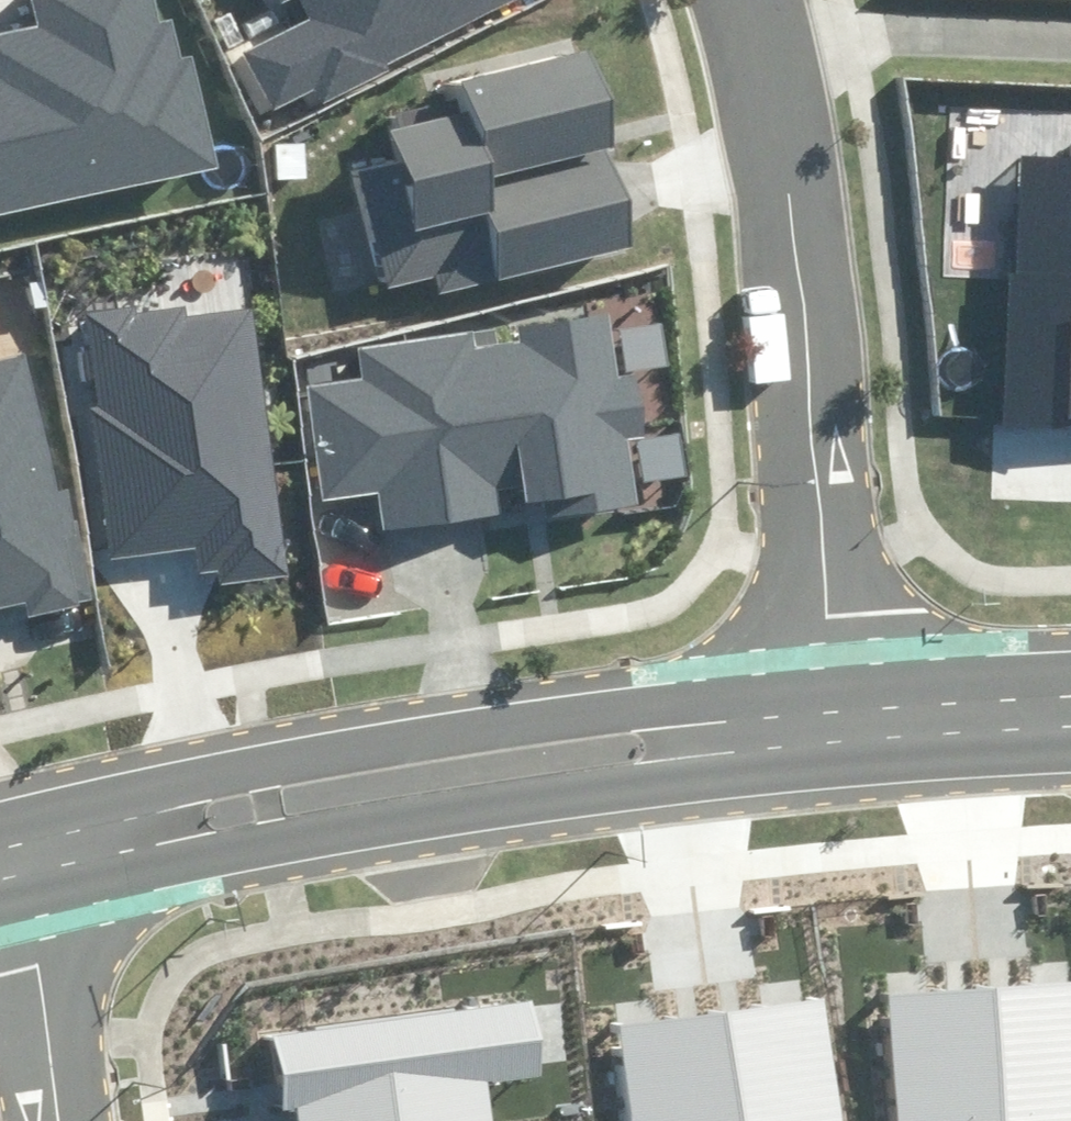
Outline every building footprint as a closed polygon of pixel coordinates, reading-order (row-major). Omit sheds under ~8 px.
[(220,167),(195,56),(181,59),(172,19),(153,23),(148,0),(33,0),(38,25),(0,33),(0,215),(220,167)] [(274,109),(318,88),(324,100),(389,67),(386,61),(507,0),(299,0),(308,19),(245,51),(274,109)] [(439,277),(443,294),(640,245),(592,51),(457,84),(463,110),(393,128),(402,160),(360,170),(390,289),(439,277)] [(1014,146),(1001,396),(1070,399),(1070,150),(1014,146)] [(89,406),(113,560),(192,548),(196,574),(220,570),(222,585),(291,574),(249,309),(189,318),(187,307),(138,315),(137,307),(87,315),(101,404),(89,406)] [(548,517),(640,504),(630,436),(642,434),(634,375),(614,378),(605,314),(522,326),(524,341),(498,345),(496,333),(358,353),(361,379),(308,386),(325,500),(380,492),(386,532),(502,515),(497,484),(523,481),(526,503),(545,500),(548,517)] [(98,603),(70,488),(56,492),(23,355),(0,360),(0,611),(25,606),(28,620),(98,603)] [(889,995),(899,1120),(1070,1120),(1070,980),(889,995)] [(823,999),(617,1026),(629,1120),(839,1120),(823,999)] [(488,1083),(544,1076),(534,1003),(274,1037),(283,1110),(301,1108),(302,1120),(493,1120),(488,1083)]
